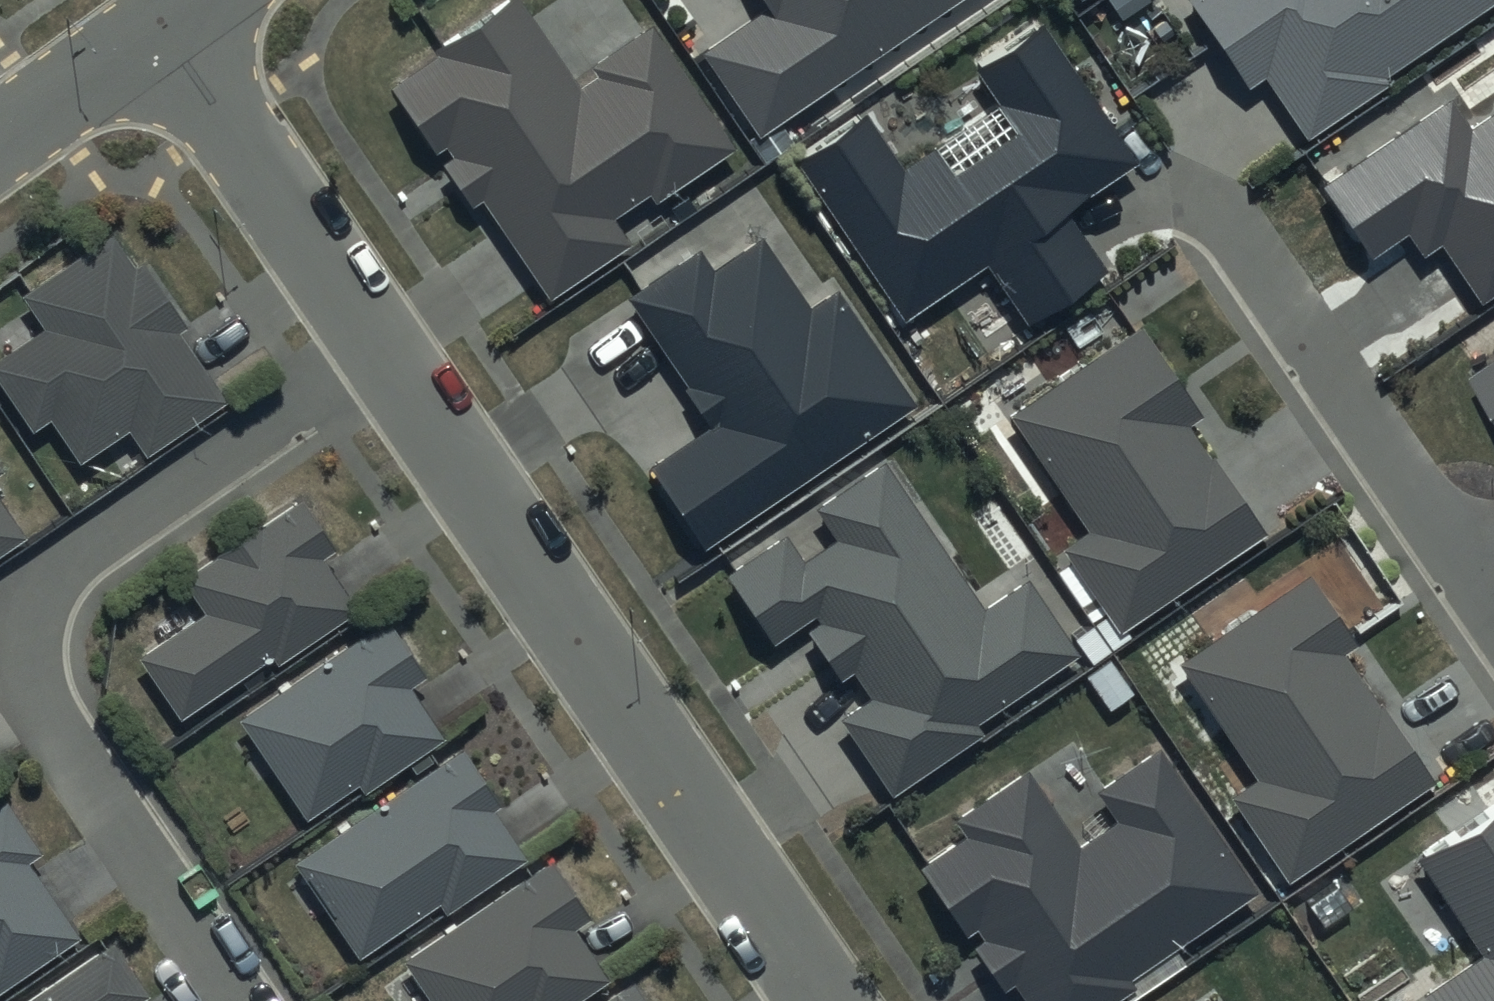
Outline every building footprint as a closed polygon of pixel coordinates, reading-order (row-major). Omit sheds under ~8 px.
[(387,86),(472,209),(483,201),(551,300),(629,247),(611,220),(649,194),(656,205),(738,149),(652,25),(590,68),(597,78),(580,89),(519,0),(513,0),(387,86)] [(768,9),(702,55),(762,142),(967,0),(762,0),(768,9)] [(1250,89),(1264,79),(1307,141),(1391,83),(1387,78),(1493,5),(1493,0),(1189,0),(1250,89)] [(1138,162),(1040,19),(970,66),(1017,134),(953,178),(934,150),(906,169),(867,112),(795,161),(906,322),(988,265),(1030,326),(1107,274),(1065,213),(1138,162)] [(1452,99),(1320,189),(1372,264),(1409,238),(1423,259),(1441,247),(1482,306),(1493,298),(1493,118),(1474,131),(1452,99)] [(17,281),(39,314),(0,340),(0,378),(26,417),(45,405),(74,449),(123,417),(139,440),(219,387),(171,314),(176,311),(135,250),(129,254),(107,221),(17,281)] [(699,249),(628,298),(716,426),(654,468),(708,547),(918,402),(841,291),(813,310),(762,236),(713,270),(699,249)] [(1208,416),(1146,325),(1010,418),(1090,534),(1067,550),(1121,629),(1265,532),(1193,427),(1208,416)] [(1468,380),(1493,417),(1493,362),(1468,380)] [(883,465),(817,510),(838,541),(804,563),(787,538),(727,578),(775,647),(816,619),(821,626),(810,633),(842,681),(852,674),(872,702),(843,721),(894,796),(986,734),(980,725),(1082,656),(1031,581),(984,613),(883,465)] [(291,484),(175,565),(199,599),(133,645),(175,706),(265,644),(271,653),(353,596),(316,543),(327,535),(291,484)] [(16,539),(0,515),(0,549),(16,539)] [(1359,645),(1310,574),(1176,666),(1258,784),(1234,800),(1291,882),(1434,782),(1346,655),(1359,645)] [(379,605),(234,705),(303,805),(351,772),(356,779),(438,723),(405,674),(420,664),(379,605)] [(1149,732),(1089,773),(1111,806),(1075,831),(1022,753),(949,803),(962,822),(909,858),(954,925),(971,914),(977,922),(958,935),(989,980),(1005,968),(1028,1000),(1088,1000),(1130,973),(1124,964),(1249,878),(1149,732)] [(455,735),(288,850),(354,946),(433,891),(440,901),(521,845),(488,798),(495,793),(455,735)] [(0,788),(0,975),(74,925),(21,847),(35,838),(1,788),(0,788)] [(1418,857),(1487,957),(1426,998),(1428,1000),(1493,1000),(1493,806),(1418,857)] [(399,947),(436,1000),(547,1000),(602,964),(568,913),(582,904),(543,848),(399,947)] [(0,999),(0,1000),(127,1000),(123,994),(141,982),(104,928),(0,999)] [(577,1000),(646,1000),(624,969),(577,1000)]
